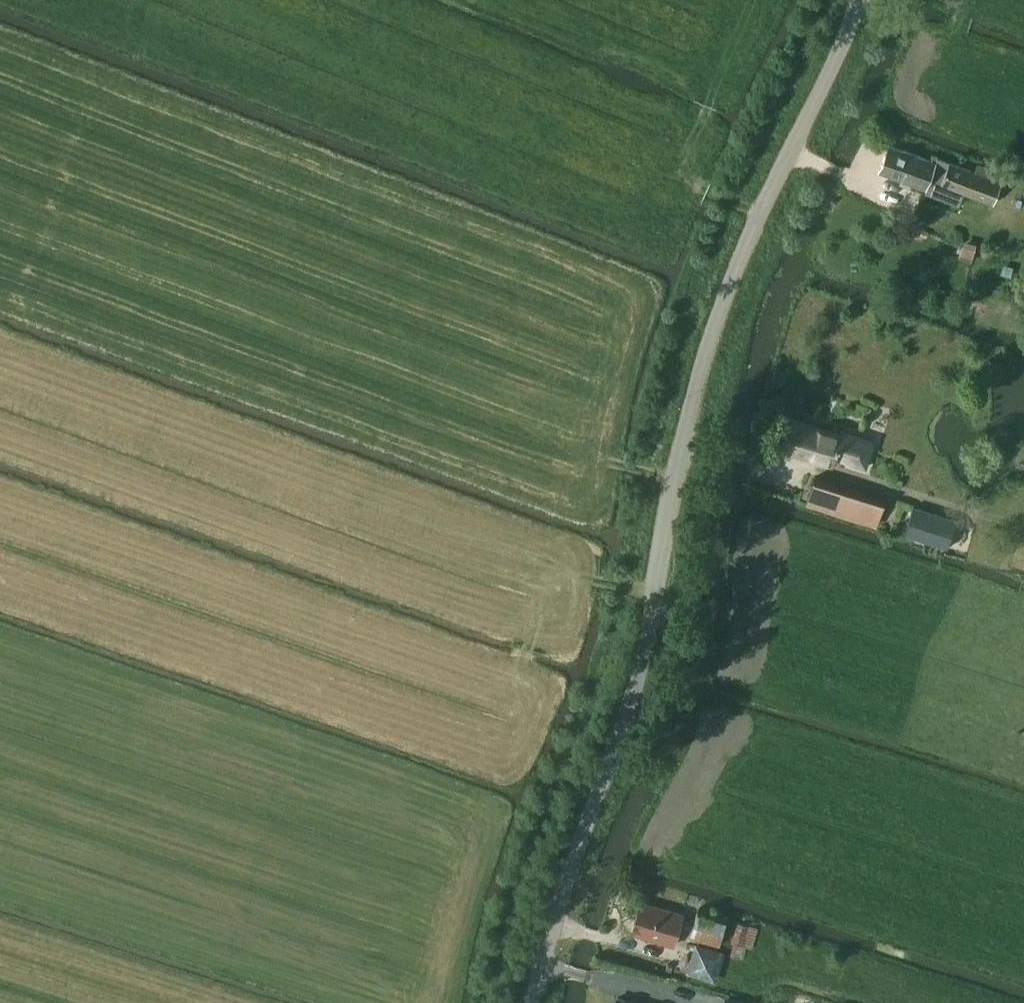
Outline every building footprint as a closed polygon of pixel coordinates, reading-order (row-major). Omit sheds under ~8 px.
[(888,144),(879,171),(926,188),(929,178),(941,182),(992,201),(1001,179),(1004,172),(977,163),(974,170),(949,161),(937,157),(935,162),(888,144)] [(962,246),(959,259),(971,263),(975,250),(962,246)] [(843,429),(842,434),(788,418),(779,449),(832,465),(834,459),(867,469),(876,439),(843,429)] [(815,477),(807,504),(877,525),(885,498),(815,477)] [(949,546),(957,519),(914,506),(906,534),(949,546)] [(674,944),(683,914),(641,901),(631,932),(674,944)] [(718,946),(727,917),(716,914),(718,910),(713,908),(712,912),(698,908),(689,937),(718,946)] [(758,928),(738,922),(732,942),(734,943),(730,953),(740,957),(741,954),(744,955),(747,947),(752,949),(758,928)] [(713,979),(717,967),(694,959),(690,972),(713,979)]
